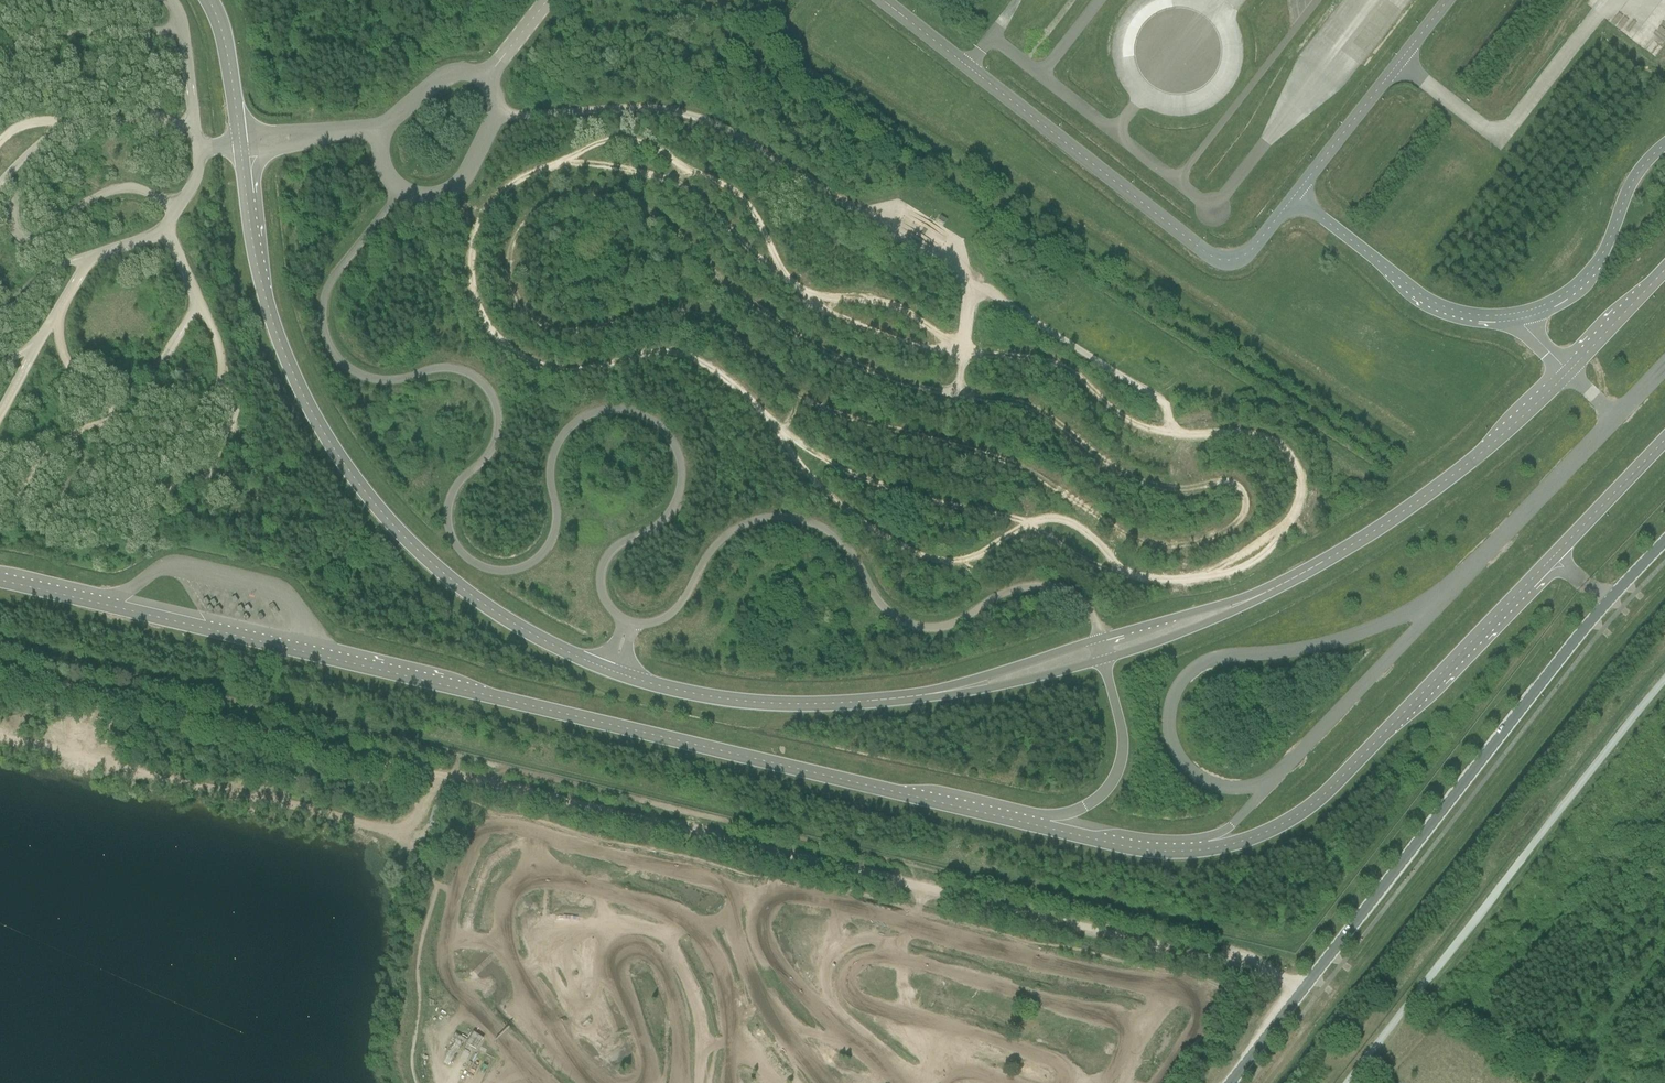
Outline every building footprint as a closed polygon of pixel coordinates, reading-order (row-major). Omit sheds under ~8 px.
[(473,1033),(466,1044),(476,1050),(483,1039),(473,1033)] [(450,1067),(462,1038),(455,1035),(443,1064),(450,1067)]
